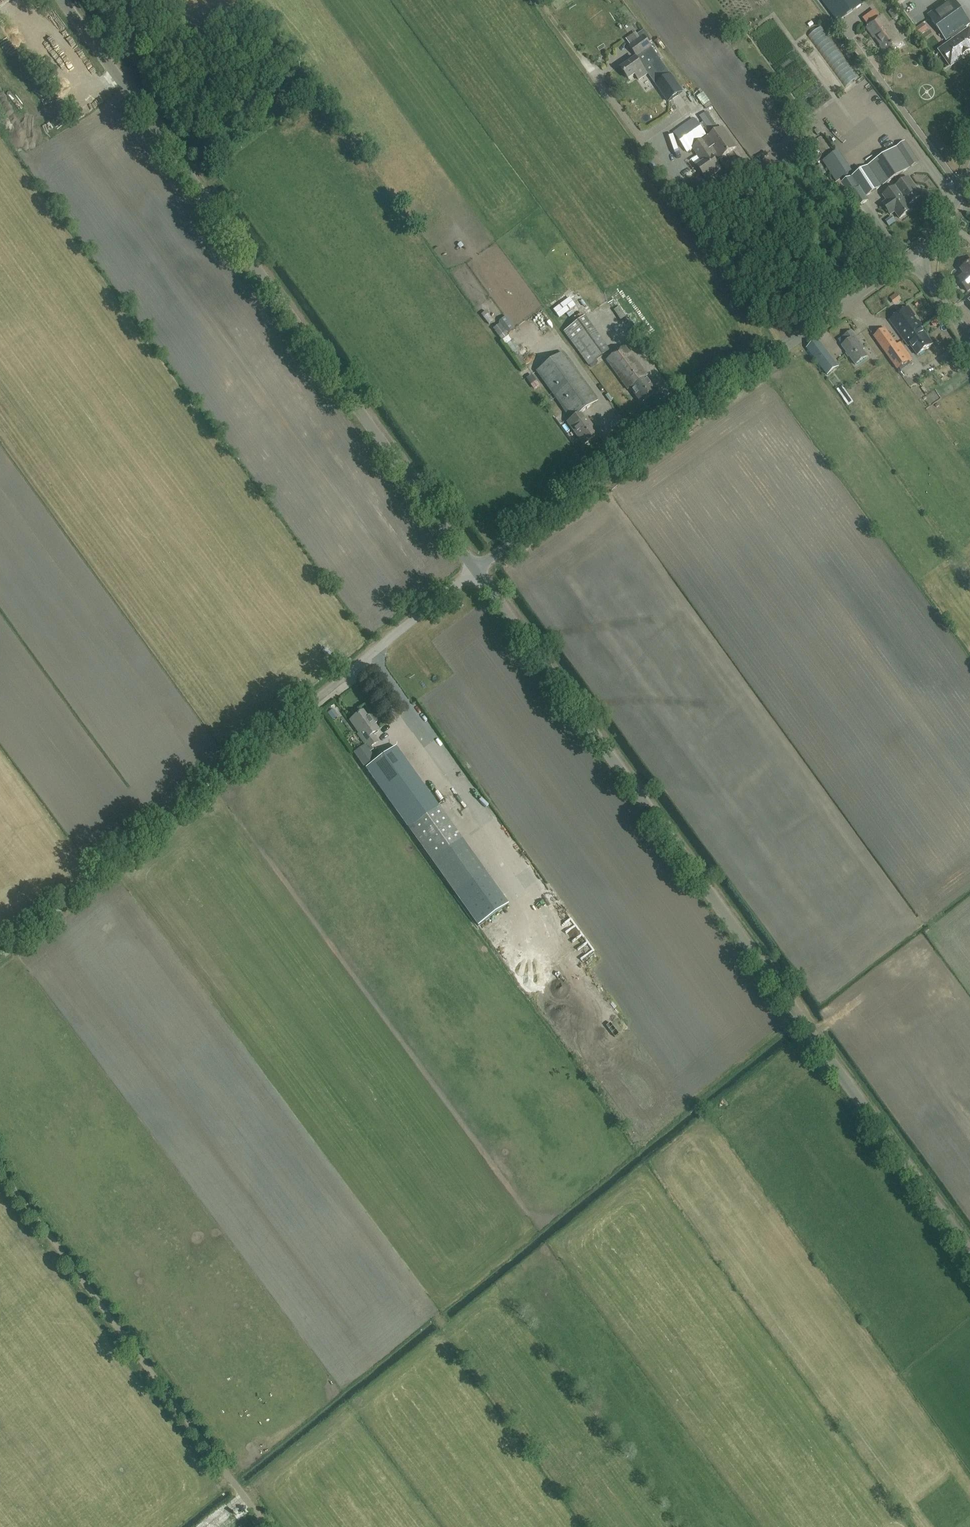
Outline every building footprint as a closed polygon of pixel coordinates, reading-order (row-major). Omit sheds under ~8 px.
[(863,3),(860,0),(821,0),(838,22),(863,3)] [(938,50),(951,67),(969,53),(969,33),(965,27),(969,23),(969,21),(954,0),(949,0),(928,15),(947,40),(951,37),(953,39),(938,50)] [(887,55),(903,43),(882,17),(867,29),(887,55)] [(823,26),(809,36),(846,86),(860,76),(823,26)] [(626,42),(637,58),(622,69),(629,79),(635,75),(638,80),(646,74),(643,70),(649,66),(652,66),(662,81),(656,85),(670,105),(684,95),(641,32),(626,42)] [(695,94),(704,106),(709,103),(700,90),(695,94)] [(699,116),(699,117),(711,135),(708,137),(722,157),(736,147),(722,127),(719,130),(707,112),(705,113),(699,116)] [(105,119),(110,117),(108,114),(95,119),(99,128),(107,124),(105,119)] [(693,119),(674,133),(688,153),(693,149),(703,163),(698,166),(707,179),(721,170),(716,162),(722,157),(708,137),(707,138),(693,119)] [(813,140),(824,157),(834,152),(822,134),(813,140)] [(905,141),(841,183),(858,207),(868,200),(866,196),(918,162),(905,141)] [(838,152),(823,161),(836,182),(851,172),(838,152)] [(907,204),(911,210),(912,209),(909,205),(922,196),(909,178),(895,187),(898,192),(907,204)] [(900,218),(911,210),(907,204),(898,192),(895,187),(883,196),(887,201),(883,203),(891,214),(895,211),(900,218)] [(969,291),(969,268),(967,265),(961,270),(965,275),(958,279),(968,292),(969,291)] [(599,290),(593,295),(599,302),(605,297),(599,290)] [(916,316),(909,307),(890,320),(904,340),(923,326),(919,320),(917,321),(915,318),(916,316)] [(588,365),(602,355),(609,351),(585,316),(564,331),(571,341),(588,365)] [(505,331),(512,327),(505,318),(499,322),(505,331)] [(502,340),(508,336),(499,324),(493,329),(502,340)] [(918,355),(933,344),(921,328),(923,327),(923,326),(904,340),(908,346),(910,345),(918,355)] [(897,344),(885,329),(874,337),(885,353),(897,344)] [(855,365),(867,356),(863,350),(864,348),(852,331),(844,337),(848,342),(842,346),(855,365)] [(696,340),(685,345),(688,352),(699,347),(696,340)] [(828,375),(838,366),(819,341),(808,349),(828,375)] [(509,344),(505,347),(513,355),(517,351),(509,344)] [(885,353),(898,370),(909,362),(897,344),(885,353)] [(656,391),(645,377),(647,375),(625,346),(606,360),(628,389),(630,388),(641,402),(656,391)] [(584,420),(580,414),(597,401),(562,352),(536,371),(571,419),(567,422),(583,445),(597,435),(589,424),(590,424),(586,418),(584,420)] [(512,359),(518,370),(524,366),(518,356),(512,359)] [(527,378),(531,384),(536,380),(532,374),(527,378)] [(334,710),(327,714),(331,722),(338,719),(334,710)] [(367,717),(363,711),(349,721),(359,733),(358,734),(368,748),(377,741),(372,734),(379,730),(374,723),(376,722),(377,720),(372,714),(371,714),(367,717)] [(354,752),(366,768),(377,761),(365,745),(354,752)] [(396,747),(377,761),(366,768),(380,788),(410,767),(396,747)] [(410,767),(380,788),(408,828),(439,806),(410,767)] [(439,806),(408,828),(478,926),(508,904),(439,806)] [(107,926),(110,930),(118,924),(115,920),(107,926)] [(62,925),(64,930),(72,926),(69,921),(62,925)] [(113,934),(121,930),(118,925),(111,930),(113,934)] [(51,1265),(45,1253),(32,1259),(37,1271),(51,1265)]
